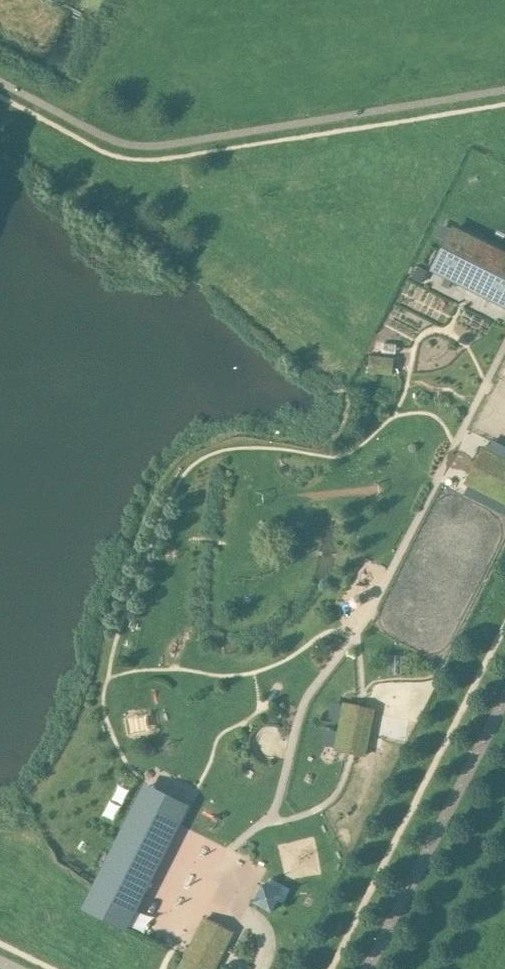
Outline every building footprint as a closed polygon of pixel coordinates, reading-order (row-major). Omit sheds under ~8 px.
[(433,268),(504,305),(504,256),(504,255),(470,238),(452,229),(433,268)] [(418,266),(412,278),(422,283),(428,271),(418,266)] [(369,356),(368,372),(392,374),(393,358),(369,356)] [(464,484),(504,505),(504,459),(482,447),(464,484)] [(343,703),(334,750),(365,756),(374,709),(343,703)] [(138,803),(84,910),(123,929),(177,823),(138,803)] [(263,884),(254,902),(271,911),(280,894),(263,884)]
